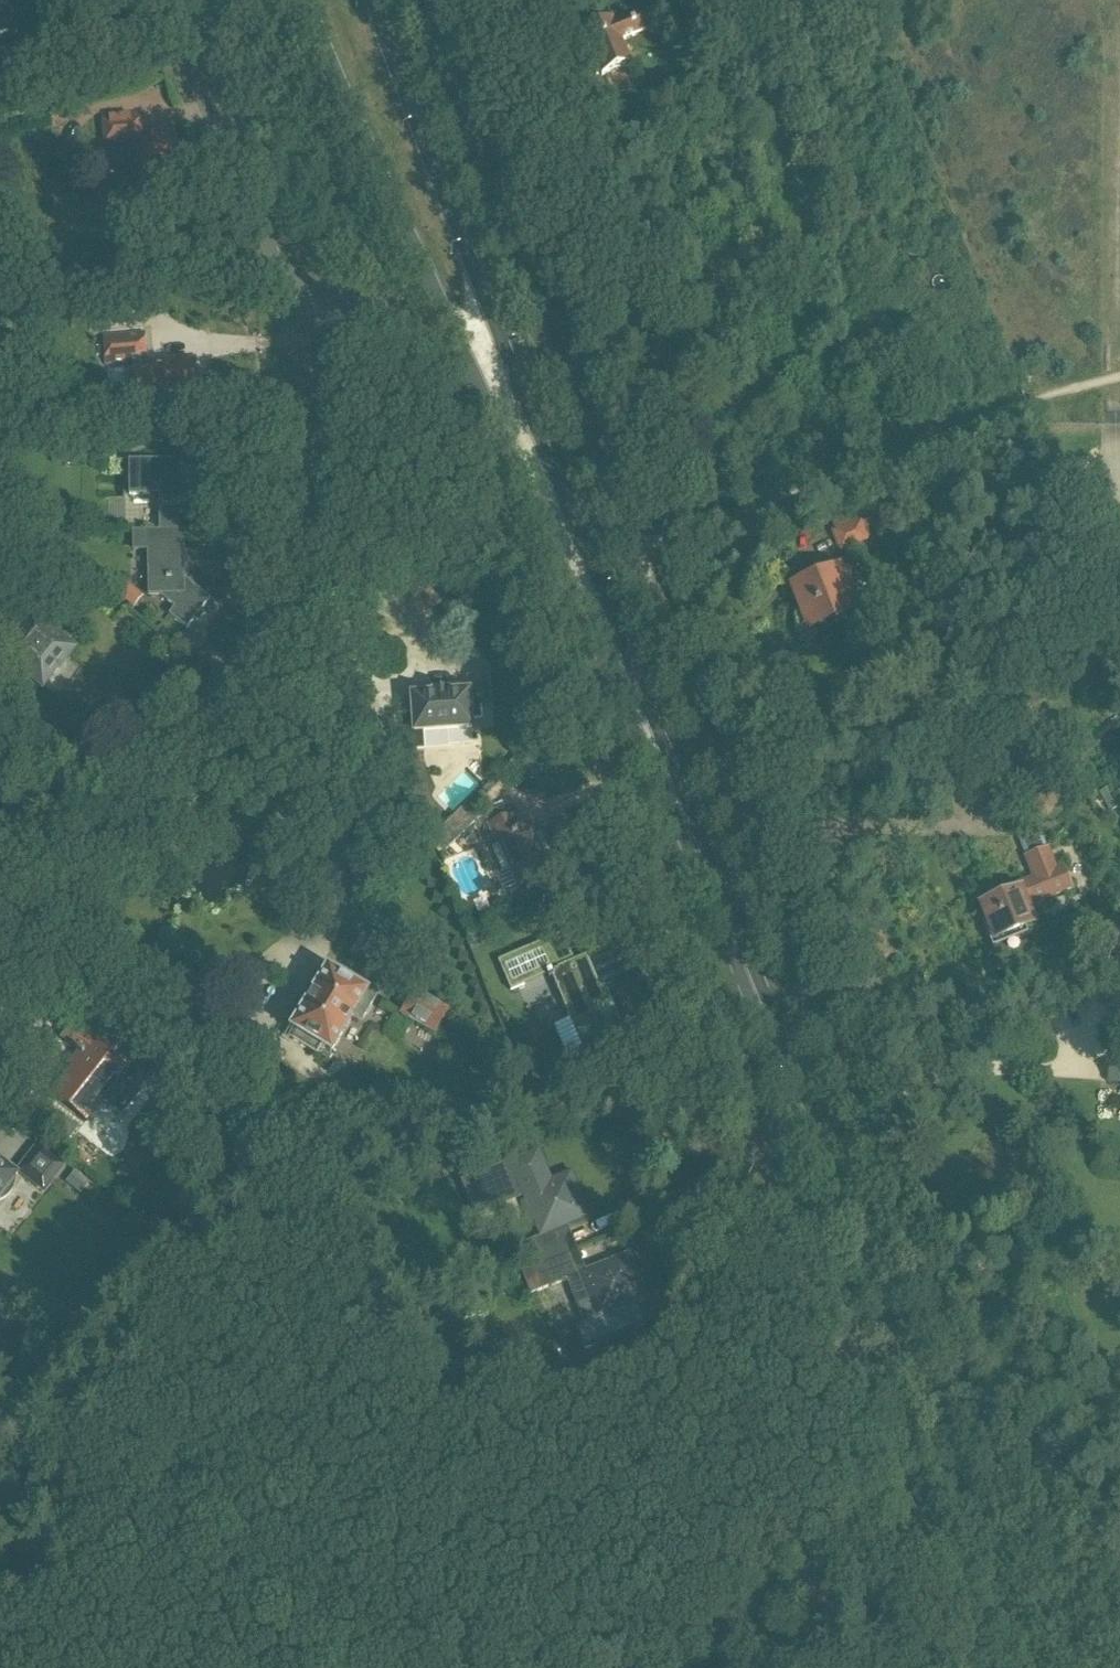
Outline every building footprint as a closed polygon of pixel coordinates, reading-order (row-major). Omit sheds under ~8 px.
[(8,0),(0,0),(0,40),(18,34),(8,0)] [(653,3),(583,31),(595,60),(591,61),(596,74),(600,73),(602,76),(612,72),(630,65),(621,42),(662,25),(653,3)] [(141,132),(140,114),(103,118),(106,144),(134,141),(136,170),(178,166),(174,129),(141,132)] [(142,371),(141,362),(145,362),(143,335),(104,339),(106,365),(133,363),(133,369),(128,369),(130,395),(155,393),(156,400),(174,399),(175,417),(198,415),(196,397),(198,397),(195,359),(153,362),(154,370),(142,371)] [(160,531),(179,531),(179,514),(202,514),(202,461),(130,462),(130,496),(160,496),(160,531)] [(861,520),(831,532),(840,553),(870,541),(861,520)] [(179,532),(179,531),(160,531),(160,532),(132,532),(133,553),(148,552),(148,596),(160,596),(174,608),(168,615),(186,630),(210,601),(185,580),(184,532),(179,532)] [(804,630),(809,629),(854,612),(843,585),(852,581),(846,567),(793,588),(802,610),(797,613),(795,618),(796,623),(799,628),(804,630)] [(144,597),(128,585),(119,598),(134,609),(144,597)] [(34,623),(15,646),(8,640),(0,650),(0,653),(43,689),(71,654),(69,652),(73,647),(73,641),(66,635),(60,636),(56,641),(34,623)] [(424,751),(423,733),(471,730),(471,721),(481,720),(480,702),(470,703),(469,694),(447,695),(446,693),(434,694),(434,696),(411,697),(413,716),(395,718),(397,753),(424,751)] [(430,800),(409,809),(422,839),(440,832),(443,829),(430,800)] [(440,832),(431,841),(444,854),(479,819),(481,817),(468,804),(443,829),(440,832)] [(499,821),(489,826),(493,835),(496,842),(499,841),(512,869),(499,875),(504,887),(506,890),(507,890),(517,885),(519,884),(519,885),(554,870),(555,869),(552,863),(536,825),(521,832),(520,829),(514,815),(509,805),(496,811),(501,821),(499,821)] [(1024,857),(1033,878),(1005,889),(1006,890),(1006,891),(1003,893),(994,896),(995,898),(996,901),(992,903),(986,905),(992,919),(986,921),(991,933),(993,940),(1027,927),(1036,924),(1032,914),(1029,906),(1072,889),(1063,866),(1057,869),(1049,847),(1024,857)] [(555,895),(546,899),(550,907),(559,903),(555,895)] [(575,962),(563,934),(498,961),(511,992),(550,974),(584,1051),(625,1033),(605,987),(600,989),(587,957),(575,962)] [(361,1018),(372,999),(366,995),(367,993),(328,970),(293,1030),(297,1033),(292,1040),(318,1056),(322,1048),(332,1053),(355,1014),(361,1018)] [(415,990),(400,1015),(436,1037),(451,1012),(415,990)] [(76,1069),(56,1095),(61,1099),(86,1118),(90,1122),(105,1103),(121,1116),(140,1092),(149,1081),(131,1067),(128,1064),(109,1049),(93,1037),(91,1039),(78,1029),(74,1025),(64,1038),(81,1052),(71,1064),(76,1069)] [(1109,1064),(1108,1081),(1119,1081),(1119,1065),(1109,1064)] [(39,1146),(20,1171),(44,1190),(63,1165),(39,1146)] [(526,1243),(535,1266),(565,1254),(556,1231),(581,1221),(590,1217),(571,1171),(551,1179),(539,1149),(462,1181),(478,1218),(524,1198),(540,1237),(526,1243)] [(6,1198),(9,1195),(12,1191),(14,1188),(16,1180),(16,1177),(16,1176),(17,1176),(0,1163),(0,1201),(6,1198)] [(90,1183),(75,1172),(67,1182),(82,1193),(90,1183)] [(597,1320),(575,1329),(584,1349),(644,1325),(635,1304),(648,1299),(629,1253),(608,1261),(609,1262),(578,1275),(579,1275),(597,1320)] [(575,1276),(565,1254),(535,1266),(533,1267),(543,1290),(579,1275),(578,1275),(575,1276)]
